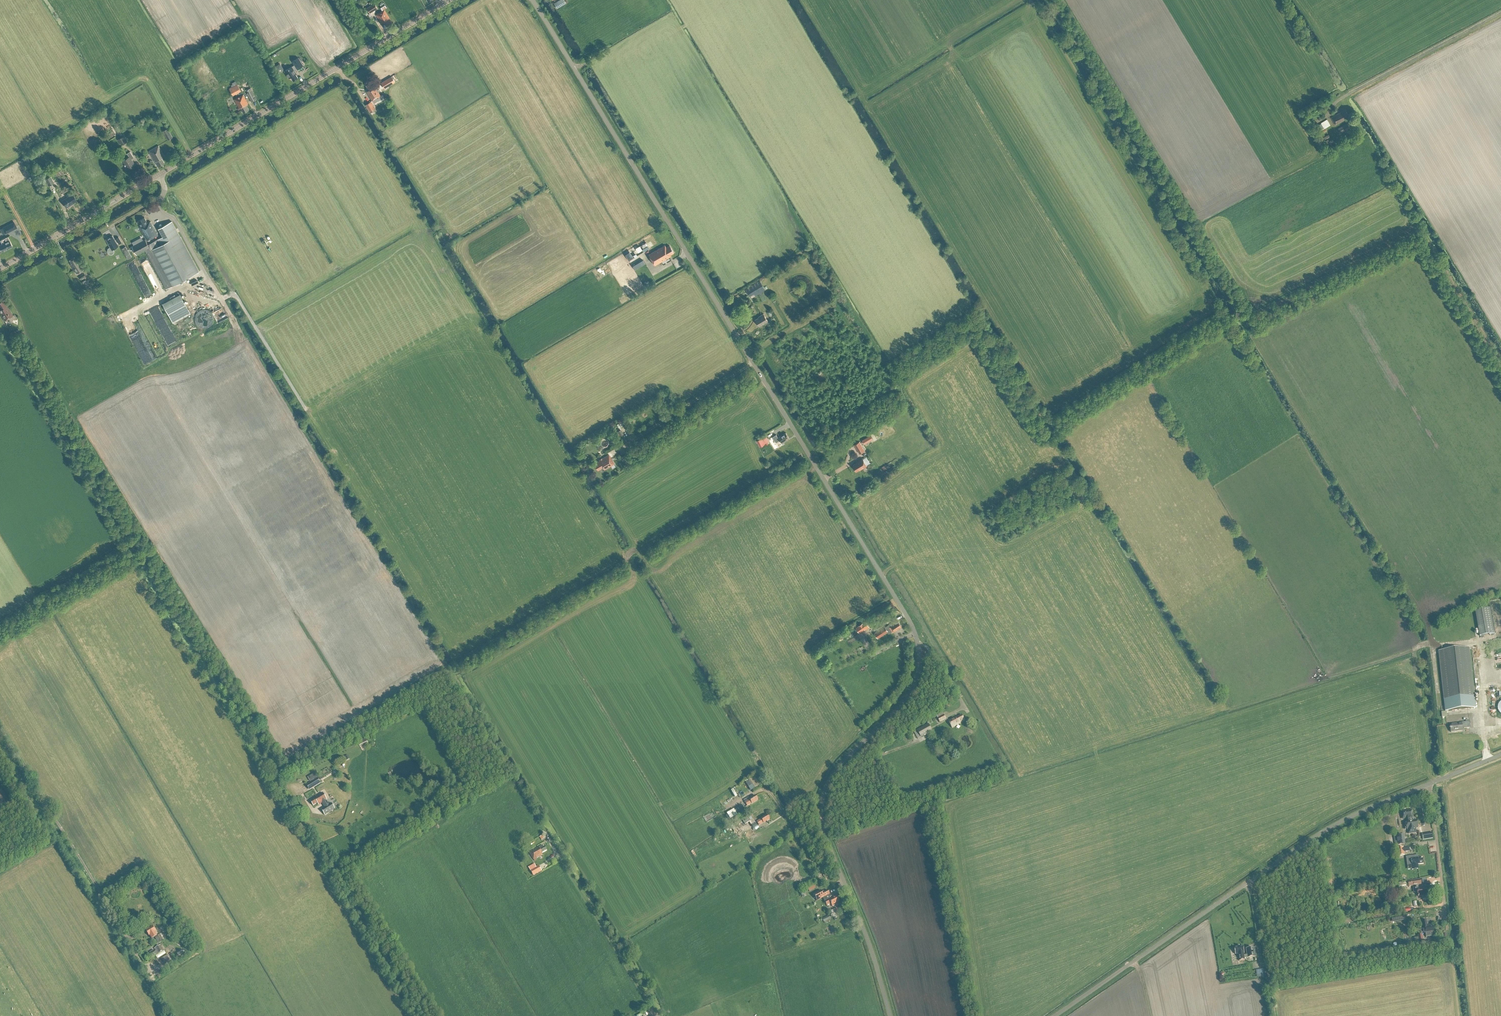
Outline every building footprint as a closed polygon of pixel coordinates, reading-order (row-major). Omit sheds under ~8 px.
[(377,8),(374,3),(366,8),(369,13),(377,8)] [(386,26),(392,22),(384,9),(376,14),(381,23),(383,21),(386,26)] [(291,76),(293,80),(298,77),(295,73),(296,73),(294,69),(297,68),(303,65),(298,57),(292,60),(295,64),(292,66),(284,70),(289,77),(291,76)] [(274,67),(273,67),(277,73),(278,73),(284,69),(280,63),(274,67)] [(392,76),(381,83),(384,88),(395,82),(392,76)] [(372,100),(373,100),(374,102),(382,98),(375,86),(372,87),(370,82),(366,85),(369,89),(366,91),(372,100)] [(233,95),(241,91),(237,83),(229,88),(233,95)] [(257,98),(251,87),(247,89),(248,92),(247,93),(251,101),(257,98)] [(240,107),(243,112),(249,109),(246,104),(248,103),(243,94),(234,99),(239,108),(240,107)] [(370,112),(376,108),(371,101),(365,104),(370,112)] [(1343,119),(1349,115),(1345,109),(1331,117),(1336,124),(1344,120),(1343,119)] [(1329,118),(1318,123),(1321,129),(1331,124),(1329,118)] [(1340,132),(1350,127),(1347,123),(1337,128),(1340,132)] [(168,139),(173,137),(168,128),(163,130),(168,139)] [(122,144),(128,141),(124,135),(118,139),(122,144)] [(149,150),(158,166),(165,163),(162,158),(165,156),(159,145),(149,150)] [(124,165),(126,166),(128,169),(131,167),(132,167),(133,166),(135,164),(132,158),(134,157),(130,151),(127,153),(129,156),(123,160),(125,164),(124,165)] [(50,175),(44,179),(48,186),(54,183),(50,175)] [(62,200),(66,207),(76,200),(71,192),(66,195),(67,197),(62,200)] [(149,239),(158,235),(151,221),(147,222),(144,217),(138,220),(138,221),(139,223),(141,226),(140,226),(146,238),(132,246),(137,254),(145,249),(166,288),(199,271),(172,221),(159,228),(163,236),(148,244),(146,241),(147,240),(148,241),(149,240),(149,239)] [(108,250),(109,253),(112,254),(113,252),(114,250),(113,249),(115,247),(112,243),(116,241),(112,235),(106,238),(109,243),(108,243),(110,247),(108,248),(108,250)] [(653,246),(658,243),(653,235),(624,252),(629,260),(650,248),(653,246)] [(0,240),(2,243),(0,244),(0,249),(1,251),(8,248),(11,246),(12,246),(7,236),(0,240)] [(649,253),(653,261),(655,264),(669,256),(669,255),(674,252),(670,245),(667,247),(665,244),(649,253)] [(132,256),(126,246),(122,248),(128,258),(132,256)] [(74,256),(69,259),(71,263),(70,264),(76,273),(83,269),(78,260),(77,261),(74,256)] [(751,298),(766,289),(760,279),(745,288),(747,290),(751,298)] [(173,322),(190,313),(180,293),(163,303),(173,322)] [(2,300),(0,301),(0,312),(1,314),(4,320),(13,315),(6,305),(5,305),(2,300)] [(760,325),(768,320),(764,313),(760,315),(761,316),(756,319),(760,325)] [(151,343),(159,339),(149,319),(141,323),(151,343)] [(621,438),(624,441),(627,439),(621,429),(616,432),(620,438),(621,438)] [(776,442),(780,439),(782,442),(790,437),(786,432),(782,434),(774,438),(776,442)] [(757,440),(760,446),(765,444),(761,437),(757,440)] [(860,453),(865,449),(860,441),(855,444),(860,453)] [(632,460),(627,452),(622,456),(627,463),(628,465),(633,462),(632,460)] [(614,462),(609,454),(599,459),(600,460),(595,463),(598,469),(603,466),(605,468),(614,462)] [(861,469),(867,465),(863,458),(856,462),(857,462),(853,464),(857,470),(860,468),(861,469)] [(1495,634),(1490,609),(1475,611),(1480,637),(1495,634)] [(890,626),(893,632),(902,626),(898,620),(895,623),(893,621),(891,622),(892,624),(890,626)] [(858,633),(870,625),(868,621),(855,628),(858,633)] [(882,635),(888,631),(885,625),(878,630),(882,635)] [(1438,652),(1445,712),(1476,709),(1469,648),(1438,652)] [(960,723),(964,721),(962,716),(957,718),(957,717),(950,721),(954,728),(960,724),(960,723)] [(1493,731),(1500,729),(1500,721),(1491,723),(1493,731)] [(1470,728),(1469,722),(1462,723),(1462,724),(1450,725),(1451,732),(1463,731),(1462,729),(1470,728)] [(918,739),(932,732),(929,725),(915,733),(918,739)] [(755,778),(746,783),(751,792),(760,786),(755,778)] [(320,783),(317,779),(306,785),(309,790),(320,783)] [(321,810),(325,816),(335,810),(331,804),(329,805),(326,801),(327,800),(323,794),(310,801),(313,806),(317,804),(319,806),(322,804),(325,808),(321,810)] [(744,801),(747,806),(751,804),(752,804),(758,800),(755,796),(749,800),(748,798),(744,801)] [(1418,828),(1417,820),(1413,820),(1413,817),(1412,810),(1402,812),(1403,819),(1406,818),(1407,821),(1406,822),(1407,829),(1408,829),(1409,834),(1416,832),(1415,828),(1418,828)] [(763,823),(770,820),(767,815),(761,819),(757,822),(759,826),(763,823)] [(1394,836),(1395,846),(1405,844),(1404,835),(1394,836)] [(529,853),(534,860),(543,855),(542,853),(547,851),(544,847),(543,848),(542,846),(529,853)] [(1397,849),(1398,857),(1404,856),(1404,852),(1410,851),(1409,848),(1403,848),(1397,849)] [(1419,867),(1419,865),(1423,864),(1423,860),(1421,860),(1421,857),(1418,858),(1418,857),(1411,858),(1412,868),(1419,867)] [(542,872),(539,866),(530,871),(533,877),(542,872)] [(1414,892),(1415,893),(1418,893),(1418,897),(1427,895),(1426,889),(1418,890),(1418,886),(1421,885),(1420,880),(1408,882),(1409,887),(1413,886),(1414,892)] [(816,901),(830,894),(828,891),(824,893),(824,891),(821,893),(820,891),(813,895),(816,901)] [(836,904),(839,902),(837,897),(835,898),(834,896),(824,901),(827,906),(831,904),(832,907),(836,905),(836,904)] [(1424,933),(1434,932),(1433,927),(1432,928),(1431,925),(1427,926),(1426,921),(1422,921),(1423,924),(1425,924),(1425,926),(1423,927),(1424,933)] [(152,927),(145,931),(149,937),(150,937),(152,940),(157,936),(156,933),(152,927)] [(155,938),(158,944),(163,942),(163,940),(165,939),(161,932),(157,935),(158,937),(155,938)] [(153,950),(154,951),(149,954),(149,955),(146,957),(149,961),(155,957),(158,960),(166,955),(166,954),(166,953),(165,951),(164,951),(160,945),(153,950)] [(1237,947),(1234,947),(1235,955),(1238,955),(1239,961),(1245,961),(1243,946),(1240,947),(1240,946),(1237,946),(1237,947)] [(1248,958),(1254,957),(1253,947),(1246,948),(1248,958)]
